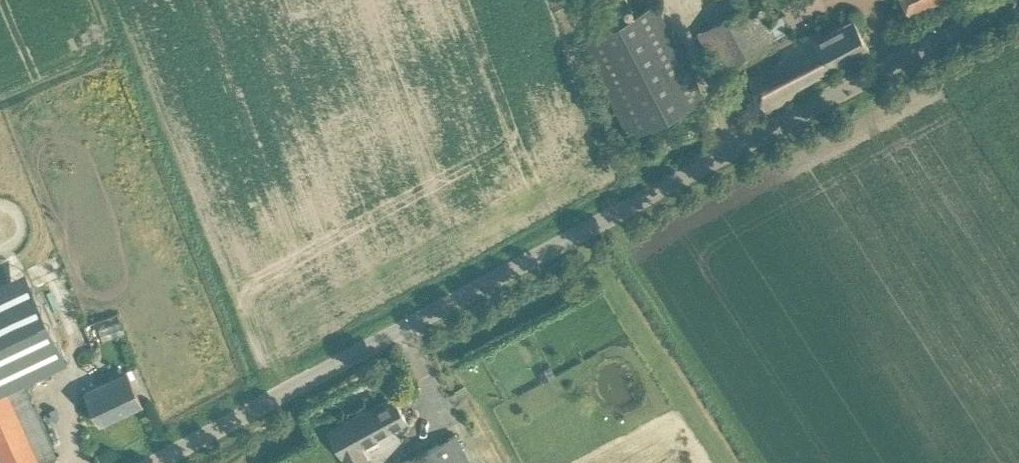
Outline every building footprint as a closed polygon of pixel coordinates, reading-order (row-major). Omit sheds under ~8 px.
[(912,17),(946,0),(903,0),(912,17)] [(705,97),(696,79),(656,1),(581,40),(630,136),(705,97)] [(869,46),(859,28),(853,17),(822,34),(818,27),(794,40),(788,28),(789,27),(782,13),(767,22),(755,1),(697,32),(713,62),(723,79),(744,68),(766,109),(803,90),(799,83),(869,46)] [(0,282),(0,461),(1,462),(40,462),(56,455),(48,437),(22,382),(70,360),(28,269),(0,282)] [(136,313),(117,316),(119,325),(138,321),(136,313)] [(523,360),(512,365),(519,379),(530,374),(523,360)] [(142,403),(133,385),(126,370),(86,389),(101,422),(142,403)] [(329,430),(347,462),(371,462),(361,445),(406,420),(394,396),(364,411),(329,430)] [(465,450),(456,433),(400,462),(472,462),(465,450)] [(173,440),(158,447),(163,458),(179,451),(173,440)]
